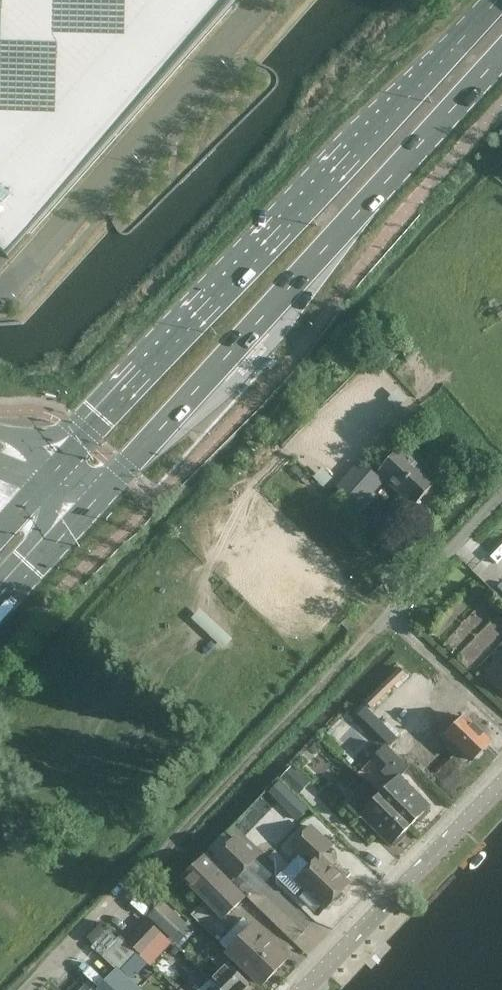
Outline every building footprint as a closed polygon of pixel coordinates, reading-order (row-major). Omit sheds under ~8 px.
[(9,259),(238,0),(0,0),(0,251),(9,259)] [(414,508),(440,478),(402,445),(376,474),(414,508)] [(400,667),(365,702),(372,709),(407,674),(400,667)] [(459,770),(482,747),(447,712),(424,735),(459,770)] [(393,783),(381,796),(413,826),(419,820),(421,823),(431,813),(429,810),(431,807),(401,777),(410,769),(387,746),(377,755),(389,767),(383,773),(393,783)] [(282,779),(271,789),(300,818),(311,807),(282,779)] [(413,826),(381,796),(368,810),(357,799),(348,808),(360,820),(362,818),(392,847),(395,845),(397,847),(407,837),(404,835),(413,826)] [(300,853),(278,877),(296,894),(304,885),(312,892),(329,909),(351,885),(323,859),(334,847),(314,828),(312,830),(302,840),(294,848),(300,853)] [(238,878),(258,858),(238,839),(218,859),(238,878)] [(246,898),(214,865),(205,855),(182,877),(224,920),(246,898)] [(162,901),(149,915),(172,937),(179,944),(193,929),(186,923),(163,900),(162,901)] [(162,933),(146,918),(127,938),(142,954),(162,933)] [(288,959),(252,925),(244,918),(220,943),(264,985),(288,959)] [(221,989),(250,989),(236,977),(235,978),(227,971),(219,979),(221,981),(217,986),(221,989)] [(99,989),(130,989),(114,974),(99,989)]
